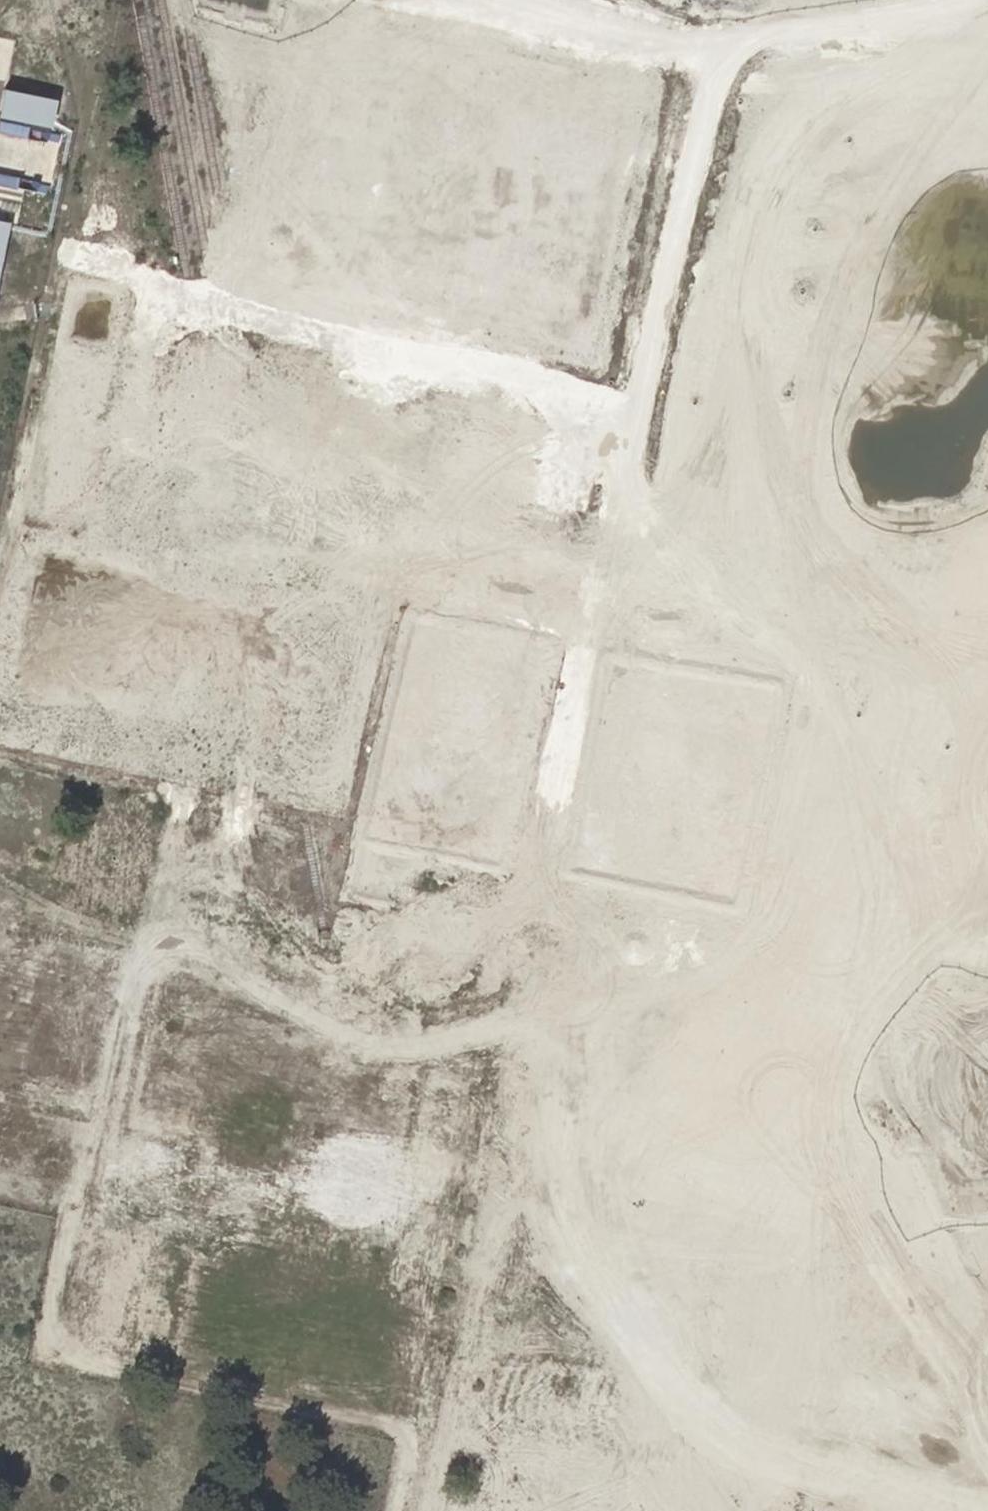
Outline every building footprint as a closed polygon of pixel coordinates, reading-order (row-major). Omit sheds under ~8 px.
[(608,133),(653,142),(669,62),(624,53),(608,133)] [(387,159),(312,176),(324,226),(398,209),(387,159)] [(712,210),(703,263),(860,292),(870,239),(712,210)] [(692,313),(681,363),(838,396),(849,346),(692,313)] [(441,771),(428,832),(457,837),(469,777),(441,771)] [(123,1130),(105,1218),(222,1243),(229,1212),(184,1203),(196,1145),(123,1130)] [(320,1139),(319,1213),(398,1214),(399,1140),(320,1139)] [(402,1197),(437,1206),(445,1175),(410,1166),(402,1197)]
